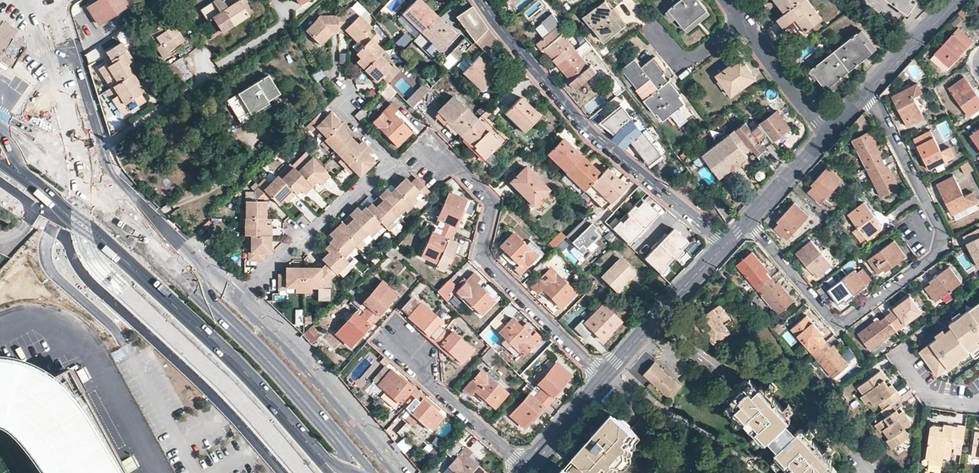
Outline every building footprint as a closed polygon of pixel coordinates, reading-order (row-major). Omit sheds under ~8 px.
[(129,0),(98,0),(87,7),(98,24),(131,3),(129,0)] [(228,7),(224,2),(223,0),(216,0),(202,8),(209,19),(213,17),(222,31),(243,18),(244,19),(248,17),(247,15),(254,11),(247,0),(239,0),(228,7)] [(437,16),(420,0),(415,0),(402,14),(421,33),(436,17),(437,16)] [(612,9),(605,0),(596,7),(596,6),(586,14),(593,24),(591,25),(602,39),(610,33),(612,35),(623,27),(610,10),(612,9)] [(668,9),(684,28),(707,9),(700,0),(679,0),(668,9)] [(777,18),(784,28),(795,19),(805,32),(822,18),(808,0),(799,0),(784,12),(777,18)] [(781,1),(778,4),(784,12),(799,0),(780,0),(781,1)] [(909,13),(917,0),(890,0),(909,13)] [(369,14),(357,1),(350,8),(363,20),(369,14)] [(475,10),(472,6),(455,17),(474,43),(474,42),(488,28),(479,16),(475,10)] [(626,24),(613,7),(612,9),(610,10),(623,27),(626,24)] [(344,30),(356,42),(358,40),(368,29),(370,28),(363,20),(350,8),(344,14),(338,13),(338,16),(338,29),(344,30)] [(553,13),(543,21),(551,32),(557,27),(557,26),(558,25),(559,26),(561,24),(553,13)] [(416,38),(421,33),(402,14),(396,20),(416,38)] [(593,24),(586,14),(583,16),(590,26),(591,25),(593,24)] [(182,32),(171,15),(148,30),(158,45),(155,47),(163,58),(182,45),(180,42),(184,40),(179,33),(182,32)] [(332,32),(338,32),(338,29),(338,16),(320,16),(305,31),(319,45),(332,32)] [(442,22),(436,17),(421,33),(416,38),(414,40),(432,58),(456,34),(443,21),(442,22)] [(13,68),(25,48),(26,43),(14,36),(16,34),(15,34),(17,30),(0,20),(0,60),(13,68)] [(545,48),(558,64),(577,49),(563,33),(565,32),(564,31),(563,31),(559,26),(558,25),(557,26),(557,27),(551,32),(537,43),(542,49),(540,50),(541,51),(545,48)] [(961,27),(959,26),(930,58),(944,71),(974,39),(971,37),(970,38),(960,29),(961,27)] [(498,40),(488,28),(474,42),(483,50),(463,72),(482,90),(497,74),(487,64),(493,59),(486,53),(498,41),(498,40)] [(382,51),(370,39),(374,35),(368,29),(358,40),(364,45),(356,53),(360,58),(357,61),(364,69),(378,55),(382,51)] [(834,51),(849,70),(873,51),(858,32),(834,51)] [(403,48),(413,40),(406,33),(397,41),(403,48)] [(612,35),(610,33),(602,39),(604,41),(612,35)] [(471,45),(463,38),(457,44),(465,52),(471,45)] [(132,72),(138,68),(122,42),(109,51),(113,57),(111,59),(113,62),(108,65),(106,62),(98,68),(110,87),(112,85),(132,72)] [(465,52),(457,44),(452,50),(459,57),(465,52)] [(577,49),(558,64),(571,79),(567,82),(568,84),(570,83),(575,90),(577,88),(576,87),(595,71),(596,72),(598,71),(591,65),(592,64),(592,62),(590,64),(577,49)] [(389,58),(382,51),(378,55),(390,67),(392,65),(387,60),(389,58)] [(826,89),(849,70),(834,51),(810,69),(826,89)] [(382,77),(386,81),(397,70),(392,65),(390,67),(378,55),(364,69),(377,81),(382,77)] [(646,64),(639,55),(636,58),(643,67),(646,64)] [(168,66),(183,88),(190,84),(193,73),(182,57),(182,56),(168,66)] [(725,70),(718,74),(716,72),(715,74),(716,75),(731,95),(755,77),(740,56),(724,68),(725,70)] [(667,71),(655,57),(651,60),(663,74),(665,73),(667,71)] [(643,67),(636,58),(623,69),(617,72),(630,88),(635,84),(646,98),(668,81),(670,79),(665,73),(663,74),(651,60),(646,64),(643,67)] [(324,75),(319,67),(310,73),(315,81),(324,75)] [(144,91),(132,72),(112,85),(110,87),(105,90),(121,115),(145,99),(141,92),(144,91)] [(279,93),(268,74),(226,99),(237,118),(249,111),(252,116),(271,105),(268,100),(279,93)] [(964,76),(963,77),(964,78),(961,80),(960,78),(957,80),(959,82),(951,88),(950,87),(948,87),(969,115),(978,108),(978,96),(964,76)] [(683,93),(671,78),(670,79),(668,81),(679,95),(683,93)] [(679,95),(668,81),(646,98),(644,100),(655,115),(657,113),(663,120),(670,115),(680,126),(695,114),(679,95)] [(391,87),(386,82),(378,90),(387,99),(395,91),(391,87)] [(922,93),(917,83),(891,96),(906,127),(909,127),(908,125),(922,118),(923,119),(925,118),(913,97),(922,93)] [(423,85),(418,89),(424,94),(428,90),(423,85)] [(418,89),(406,102),(411,107),(424,94),(418,89)] [(449,120),(461,132),(476,118),(454,96),(438,111),(447,121),(449,120)] [(539,115),(520,96),(504,112),(524,131),(539,115)] [(646,131),(621,100),(614,106),(615,108),(605,116),(611,124),(610,125),(611,126),(614,123),(631,143),(646,131)] [(398,108),(392,102),(391,104),(392,105),(374,122),(397,146),(412,131),(393,113),(398,108)] [(309,116),(300,107),(290,116),(299,126),(309,116)] [(365,112),(361,107),(354,114),(358,119),(365,112)] [(777,110),(760,123),(775,143),(781,138),(781,140),(787,135),(786,133),(792,129),(777,110)] [(317,113),(306,124),(311,130),(316,126),(319,130),(326,136),(326,137),(341,122),(336,118),(330,112),(323,119),(317,113)] [(869,128),(862,114),(855,122),(847,130),(851,137),(869,128)] [(476,118),(461,132),(475,147),(474,148),(483,158),(500,142),(476,118)] [(348,126),(343,121),(341,122),(326,137),(324,139),(330,145),(336,151),(350,137),(344,130),(348,126)] [(767,149),(775,143),(760,123),(752,129),(746,121),(703,154),(708,159),(722,178),(735,168),(736,169),(743,164),(742,162),(750,156),(748,153),(754,148),(759,155),(767,149)] [(954,155),(949,146),(941,150),(930,128),(928,129),(929,131),(915,138),(914,137),(912,138),(928,168),(954,155)] [(972,134),(971,133),(970,134),(978,146),(978,128),(972,134)] [(712,129),(704,134),(709,143),(718,138),(712,129)] [(852,139),(866,167),(882,159),(879,153),(881,152),(870,129),(852,139)] [(326,136),(319,130),(315,134),(321,140),(326,136)] [(350,137),(336,151),(343,158),(348,164),(366,145),(361,140),(358,144),(350,137)] [(547,154),(565,172),(582,156),(563,138),(547,154)] [(326,148),(330,145),(324,139),(320,143),(326,148)] [(366,145),(348,164),(353,169),(360,176),(374,162),(368,155),(372,151),(366,145)] [(312,157),(305,150),(290,164),(294,167),(298,171),(312,157)] [(699,166),(708,159),(703,154),(695,160),(699,166)] [(565,172),(584,191),(600,174),(582,156),(565,172)] [(330,175),(321,166),(312,157),(298,171),(312,186),(317,181),(321,177),(325,180),(330,175)] [(348,164),(343,158),(339,162),(344,167),(348,164)] [(882,159),(866,167),(881,197),(899,187),(887,164),(885,165),(882,159)] [(974,169),(969,159),(960,164),(965,173),(974,169)] [(278,175),(281,179),(294,167),(290,164),(290,163),(278,175)] [(348,164),(344,167),(349,173),(353,169),(348,164)] [(843,179),(828,165),(811,184),(813,186),(807,191),(821,203),(843,179)] [(304,193),(312,186),(298,171),(294,167),(281,179),(296,194),(300,190),(304,193)] [(549,190),(526,167),(510,183),(533,206),(549,190)] [(600,174),(584,191),(603,209),(625,186),(606,168),(600,174)] [(978,202),(972,192),(964,196),(953,174),(952,175),(953,176),(938,184),(938,182),(936,183),(952,214),(954,213),(977,202),(978,202)] [(270,196),(278,204),(283,199),(286,196),(290,199),(296,194),(281,179),(278,175),(269,183),(263,189),(270,196)] [(428,190),(417,179),(411,184),(404,176),(393,186),(408,201),(418,191),(423,196),(428,190)] [(266,180),(260,185),(263,189),(269,183),(266,180)] [(260,185),(256,181),(251,186),(254,190),(260,185)] [(245,210),(245,218),(265,218),(265,200),(270,196),(263,189),(260,185),(254,190),(255,201),(245,200),(245,210)] [(385,188),(378,195),(382,199),(396,214),(402,208),(408,202),(408,201),(393,186),(389,191),(385,188)] [(255,201),(254,190),(246,190),(245,200),(255,201)] [(423,196),(418,191),(408,201),(408,202),(412,206),(423,196)] [(448,193),(434,224),(453,233),(464,210),(462,209),(466,200),(448,193)] [(621,223),(613,230),(619,236),(622,239),(627,244),(636,235),(637,237),(649,224),(648,222),(656,213),(640,197),(632,205),(635,207),(628,215),(625,212),(618,220),(621,223)] [(396,214),(382,199),(375,206),(371,203),(366,207),(379,221),(383,225),(384,226),(390,220),(396,214)] [(809,215),(795,201),(776,220),(779,222),(774,227),(788,239),(809,215)] [(879,221),(864,201),(848,214),(868,239),(882,228),(878,222),(879,221)] [(954,213),(957,218),(978,207),(978,206),(977,202),(954,213)] [(635,207),(632,205),(625,212),(628,215),(635,207)] [(379,221),(366,207),(365,206),(361,210),(357,206),(354,208),(349,214),(353,218),(367,233),(373,227),(379,221)] [(405,212),(402,208),(396,214),(400,218),(405,212)] [(265,218),(245,218),(245,227),(245,235),(246,236),(251,236),(270,236),(270,224),(265,224),(265,218)] [(367,233),(353,218),(348,222),(344,218),(341,221),(336,226),(355,245),(361,239),(367,233)] [(574,255),(598,231),(591,223),(588,225),(582,219),(561,240),(574,255)] [(390,220),(384,226),(388,229),(394,224),(390,220)] [(618,220),(611,228),(613,230),(621,223),(618,220)] [(383,225),(379,221),(373,227),(377,231),(383,225)] [(453,233),(434,224),(427,241),(417,237),(412,246),(422,251),(419,256),(437,264),(439,259),(450,264),(459,244),(450,240),(453,233)] [(355,245),(336,226),(331,231),(329,234),(332,237),(328,241),(329,243),(342,256),(349,250),(355,245)] [(377,231),(373,227),(367,233),(371,237),(377,231)] [(646,260),(658,271),(664,264),(667,266),(674,258),(672,256),(678,248),(681,251),(688,243),(672,228),(663,237),(661,235),(649,248),(651,249),(643,258),(646,260)] [(964,236),(963,235),(962,235),(978,267),(978,266),(978,229),(964,236)] [(525,244),(513,232),(499,247),(518,265),(513,269),(520,275),(531,263),(537,256),(525,244)] [(371,237),(367,233),(361,239),(355,245),(358,248),(361,251),(367,245),(366,243),(371,238),(372,238),(371,237)] [(248,261),(264,261),(264,253),(270,253),(270,236),(251,236),(250,244),(250,252),(249,252),(248,261)] [(544,253),(530,239),(525,244),(537,256),(531,263),(533,264),(544,253)] [(627,244),(622,239),(611,249),(614,252),(616,249),(636,270),(646,260),(643,258),(627,244)] [(836,261),(825,248),(821,251),(811,239),(796,252),(812,272),(814,270),(819,275),(836,261)] [(906,256),(894,240),(868,259),(879,273),(884,269),(886,271),(906,256)] [(342,256),(329,243),(324,247),(328,251),(320,258),(324,262),(335,273),(340,268),(347,261),(346,260),(342,256)] [(678,248),(672,256),(674,258),(681,251),(678,248)] [(349,250),(342,256),(346,260),(352,254),(349,250)] [(508,258),(501,251),(495,257),(502,264),(508,258)] [(737,264),(757,288),(771,277),(767,271),(769,270),(752,251),(737,264)] [(859,254),(855,256),(859,263),(864,260),(859,254)] [(632,271),(618,257),(599,275),(613,290),(632,271)] [(439,259),(437,264),(435,267),(446,272),(450,264),(439,259)] [(351,265),(347,261),(340,268),(344,272),(351,265)] [(303,267),(303,287),(310,287),(330,288),(331,277),(335,273),(324,262),(319,268),(303,267)] [(664,264),(658,271),(660,273),(667,266),(664,264)] [(961,282),(949,265),(930,280),(931,282),(925,287),(935,301),(961,282)] [(294,287),(303,287),(303,267),(285,267),(285,274),(278,274),(277,289),(278,289),(285,289),(285,287),(294,287)] [(574,292),(550,269),(542,277),(541,275),(538,278),(540,279),(532,287),(538,293),(542,288),(560,306),(574,292)] [(867,285),(855,269),(828,289),(839,303),(845,298),(846,301),(867,285)] [(433,283),(439,278),(434,272),(428,277),(433,283)] [(480,278),(474,272),(456,291),(480,315),(494,300),(476,282),(480,278)] [(771,277),(757,288),(778,313),(786,307),(786,308),(789,306),(788,304),(794,300),(778,280),(776,282),(771,277)] [(352,298),(351,300),(375,320),(386,307),(384,306),(396,292),(382,280),(360,305),(352,298)] [(447,281),(436,291),(442,298),(453,287),(447,281)] [(886,316),(896,330),(922,311),(910,295),(889,310),(891,312),(886,316)] [(420,304),(411,296),(400,308),(409,316),(420,304)] [(375,320),(351,300),(349,302),(357,309),(336,333),(350,345),(362,332),(363,333),(375,320)] [(755,307),(749,300),(741,306),(746,313),(755,307)] [(948,323),(951,327),(918,351),(936,375),(948,367),(944,362),(954,355),(958,359),(969,351),(966,347),(969,346),(977,340),(978,339),(974,335),(978,331),(978,300),(948,323)] [(420,330),(433,341),(447,326),(421,303),(420,304),(409,316),(423,328),(420,330)] [(725,315),(717,303),(696,318),(698,321),(691,326),(699,338),(707,333),(712,341),(728,330),(721,319),(725,315)] [(620,321),(603,304),(597,311),(595,309),(593,311),(588,316),(590,318),(585,322),(582,319),(574,328),(585,338),(592,330),(602,340),(620,321)] [(791,327),(812,352),(826,341),(821,335),(823,333),(806,314),(791,327)] [(870,350),(896,330),(886,316),(880,321),(878,318),(858,333),(870,350)] [(522,326),(512,317),(498,331),(490,323),(478,334),(490,346),(494,350),(506,339),(511,344),(523,356),(541,338),(534,331),(530,335),(522,326)] [(534,331),(526,322),(522,326),(530,335),(534,331)] [(311,325),(302,334),(311,344),(321,334),(311,325)] [(447,326),(433,341),(439,346),(446,353),(448,351),(461,362),(473,349),(447,326)] [(977,340),(969,346),(971,349),(978,343),(977,340)] [(826,341),(812,352),(833,377),(846,366),(847,367),(850,365),(833,345),(831,346),(826,341)] [(523,356),(511,344),(507,349),(518,360),(519,360),(519,361),(520,361),(521,361),(522,361),(523,361),(523,360),(525,358),(523,356)] [(494,350),(490,346),(480,358),(486,363),(496,352),(494,350)] [(7,433),(13,438),(21,448),(31,460),(40,472),(115,472),(81,415),(71,398),(61,383),(53,375),(42,368),(29,361),(15,357),(0,354),(0,428),(7,433)] [(954,355),(944,362),(948,367),(948,368),(958,360),(958,359),(954,355)] [(538,382),(533,388),(549,402),(565,384),(563,382),(570,375),(556,362),(546,374),(538,382)] [(644,375),(667,396),(678,383),(655,362),(650,368),(644,375)] [(116,472),(124,472),(67,367),(61,371),(116,472)] [(546,374),(539,368),(532,376),(538,382),(546,374)] [(506,393),(481,370),(463,389),(470,395),(474,390),(493,408),(506,393)] [(886,406),(897,398),(900,395),(896,389),(892,392),(886,383),(883,380),(886,378),(880,370),(857,386),(863,394),(865,392),(870,398),(875,405),(882,400),(886,406)] [(398,416),(419,391),(406,379),(404,382),(391,371),(379,384),(391,395),(399,402),(403,405),(395,414),(398,416)] [(771,392),(765,387),(762,383),(758,386),(750,377),(745,378),(729,393),(728,398),(732,402),(736,407),(734,409),(737,413),(743,419),(756,433),(761,439),(763,441),(767,440),(790,419),(791,414),(789,412),(783,406),(771,392)] [(892,392),(896,389),(890,381),(886,383),(892,392)] [(533,388),(527,382),(525,384),(531,390),(510,414),(524,427),(531,420),(532,421),(549,402),(533,388)] [(770,382),(765,387),(771,392),(776,387),(770,382)] [(613,386),(602,398),(608,404),(619,392),(613,386)] [(432,403),(419,391),(398,416),(400,418),(407,409),(418,418),(431,430),(443,416),(430,405),(432,403)] [(865,402),(870,398),(865,392),(863,394),(860,396),(865,402)] [(399,402),(391,395),(385,402),(393,408),(399,402)] [(902,405),(897,398),(886,406),(880,409),(885,416),(879,420),(884,426),(882,428),(889,438),(892,435),(898,443),(907,437),(908,433),(904,428),(910,424),(910,419),(902,410),(898,413),(896,409),(900,406),(902,405)] [(789,401),(783,406),(789,412),(795,407),(789,401)] [(731,412),(734,409),(736,407),(732,402),(726,407),(731,412)] [(418,418),(410,412),(404,419),(412,425),(418,418)] [(672,419),(664,412),(660,416),(668,423),(672,419)] [(737,424),(743,419),(737,413),(731,418),(737,424)] [(568,469),(570,472),(569,472),(612,472),(613,472),(616,472),(619,468),(625,469),(632,461),(631,455),(634,452),(633,449),(638,445),(637,441),(641,436),(632,428),(619,416),(604,433),(599,434),(597,433),(596,433),(594,434),(592,437),(592,438),(593,440),(595,440),(594,445),(579,461),(577,459),(568,469)] [(884,426),(879,420),(875,423),(879,430),(882,428),(884,426)] [(810,424),(805,429),(810,434),(815,429),(810,424)] [(944,424),(943,426),(943,431),(939,431),(940,426),(933,424),(929,428),(925,458),(929,458),(942,460),(943,456),(950,457),(953,442),(953,439),(951,439),(953,428),(953,425),(944,424)] [(953,439),(953,442),(963,444),(966,425),(957,424),(957,429),(953,428),(951,439),(953,439)] [(805,429),(803,427),(798,427),(775,448),(774,453),(777,455),(782,461),(794,472),(837,472),(837,469),(828,460),(831,457),(828,454),(822,448),(810,434),(805,429)] [(756,444),(761,439),(756,433),(750,438),(756,444)] [(892,435),(889,438),(886,440),(892,448),(898,443),(892,435)] [(828,443),(822,448),(828,454),(833,449),(828,443)] [(472,451),(465,446),(464,447),(463,446),(461,448),(462,449),(448,466),(456,472),(486,472),(468,456),(472,451)] [(776,466),(782,461),(777,455),(771,460),(776,466)]
